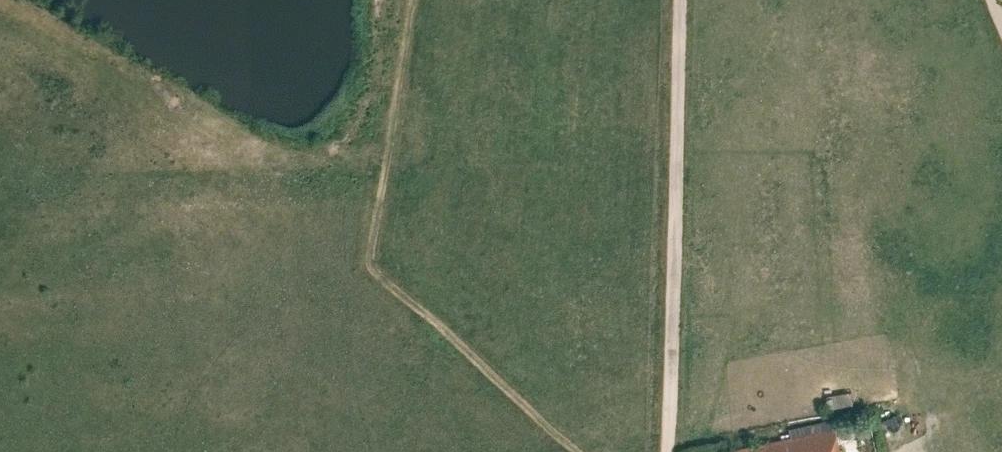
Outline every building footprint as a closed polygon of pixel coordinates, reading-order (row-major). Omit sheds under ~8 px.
[(836,429),(731,451),(840,451),(836,429)]
